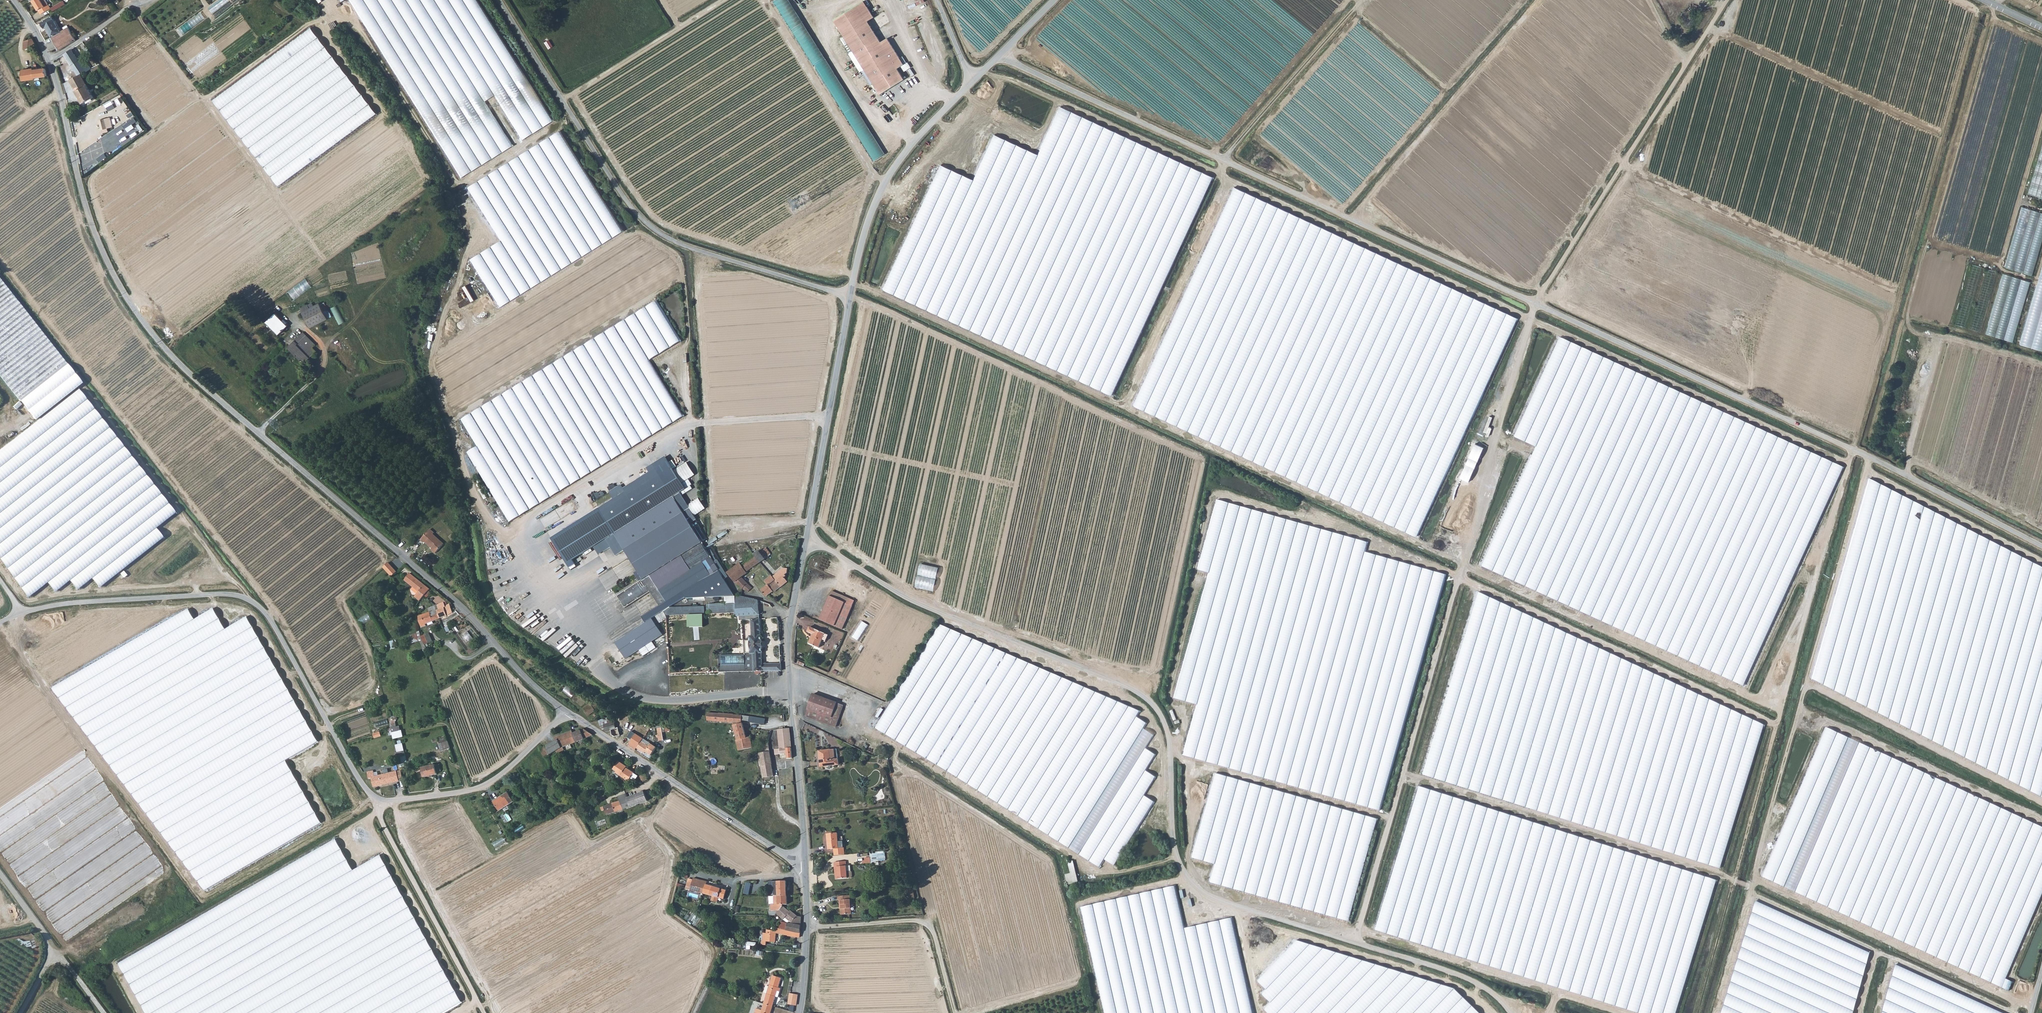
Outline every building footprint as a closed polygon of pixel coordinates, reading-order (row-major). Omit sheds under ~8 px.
[(51,9),(46,0),(35,0),(32,2),(33,2),(41,15),(51,9)] [(65,0),(52,7),(54,11),(67,4),(65,0)] [(477,0),(348,0),(463,182),(515,150),(485,101),(493,97),(524,144),(557,123),(477,0)] [(835,20),(841,31),(871,12),(865,1),(835,20)] [(841,31),(882,94),(906,79),(899,68),(905,64),(888,38),(882,42),(869,21),(875,17),(871,12),(841,31)] [(181,35),(204,21),(201,15),(178,28),(181,35)] [(69,28),(65,31),(62,32),(54,18),(42,24),(42,25),(44,29),(45,29),(60,51),(77,41),(69,28)] [(377,114),(311,26),(213,100),(279,187),(377,114)] [(24,50),(37,47),(33,39),(24,45),(24,50)] [(73,50),(86,72),(93,68),(82,52),(80,53),(76,47),(73,50)] [(95,98),(81,75),(86,72),(73,50),(65,55),(78,76),(71,81),(84,104),(95,98)] [(33,70),(22,71),(24,82),(36,79),(36,78),(39,78),(48,77),(46,69),(38,70),(36,70),(34,71),(33,70)] [(939,164),(882,289),(1115,396),(1216,178),(1060,107),(1038,154),(994,134),(973,179),(939,164)] [(134,124),(138,121),(135,117),(124,125),(130,132),(136,127),(134,124)] [(101,128),(112,127),(111,118),(101,119),(101,128)] [(589,179),(559,131),(467,189),(499,236),(589,179)] [(876,160),(886,154),(880,143),(875,145),(874,143),(868,146),(876,160)] [(2041,199),(2041,147),(2028,195),(2041,199)] [(101,162),(108,157),(106,153),(98,158),(101,162)] [(622,231),(592,184),(469,260),(501,309),(622,231)] [(1521,319),(1233,187),(1132,405),(1421,538),(1521,319)] [(2022,207),(2005,268),(2032,276),(2041,244),(2041,213),(2022,207)] [(1997,272),(1927,252),(1910,312),(1980,333),(1997,272)] [(2031,284),(2003,276),(1985,334),(2014,344),(2031,284)] [(306,278),(289,292),(296,300),(313,286),(306,278)] [(34,419),(81,382),(0,279),(0,375),(34,419)] [(680,343),(656,302),(461,421),(477,448),(466,455),(508,523),(684,418),(650,362),(680,343)] [(320,304),(310,309),(302,313),(311,329),(328,320),(325,315),(321,306),(320,304)] [(329,313),(325,304),(321,306),(325,315),(329,313)] [(310,309),(307,305),(300,309),(302,313),(310,309)] [(338,305),(332,308),(341,324),(346,321),(338,305)] [(267,322),(279,335),(288,327),(286,325),(283,321),(276,314),(267,322)] [(304,364),(316,352),(313,349),(315,346),(303,334),(289,348),(304,364)] [(1845,467),(1559,337),(1513,437),(1799,567),(1845,467)] [(77,389),(0,449),(0,560),(26,597),(46,581),(54,591),(69,579),(76,588),(91,577),(98,587),(161,538),(154,529),(174,512),(77,389)] [(664,453),(653,461),(655,464),(666,456),(664,453)] [(673,499),(653,465),(646,469),(648,473),(623,489),(620,485),(608,492),(611,499),(597,506),(613,534),(604,540),(616,557),(624,552),(637,572),(634,574),(639,582),(643,581),(701,543),(690,525),(696,521),(680,494),(673,499)] [(1868,478),(1813,679),(2041,797),(2041,566),(1868,478)] [(1369,543),(1217,500),(1196,570),(1207,575),(1176,698),(1199,708),(1186,758),(1381,813),(1448,575),(1367,555),(1369,543)] [(430,528),(420,539),(424,543),(425,542),(432,548),(431,549),(435,553),(444,543),(433,533),(435,532),(430,528)] [(643,581),(660,606),(717,568),(701,543),(643,581)] [(767,548),(761,552),(766,560),(772,556),(767,548)] [(766,560),(761,552),(760,551),(755,555),(756,556),(761,563),(766,560)] [(741,563),(727,571),(743,589),(749,591),(755,587),(750,584),(746,581),(742,577),(761,563),(756,556),(743,565),(741,563)] [(396,571),(388,562),(383,567),(392,576),(396,571)] [(921,564),(917,588),(936,591),(940,567),(921,564)] [(775,576),(783,586),(788,582),(780,572),(775,576)] [(421,602),(428,593),(429,590),(430,589),(410,574),(405,581),(417,591),(414,594),(417,597),(416,598),(421,602)] [(775,590),(776,592),(783,586),(775,576),(768,582),(769,583),(762,589),(763,591),(767,596),(775,590)] [(513,589),(500,598),(507,608),(520,599),(513,589)] [(847,597),(834,591),(833,595),(845,600),(847,597)] [(760,600),(744,595),(743,594),(735,598),(736,604),(736,613),(736,615),(760,614),(760,600)] [(848,615),(840,612),(845,600),(833,595),(830,594),(820,617),(844,627),(848,615)] [(853,604),(845,600),(840,612),(848,615),(853,604)] [(439,610),(436,611),(439,619),(441,619),(447,616),(454,613),(450,604),(445,606),(444,603),(437,606),(439,610)] [(710,614),(727,614),(727,604),(707,604),(707,613),(710,613),(710,614)] [(736,613),(736,604),(727,604),(727,614),(736,613)] [(436,611),(439,610),(437,606),(436,606),(429,609),(430,613),(419,617),(421,626),(427,624),(428,626),(433,625),(432,622),(439,619),(436,611)] [(669,616),(704,615),(704,606),(670,608),(669,616)] [(195,620),(188,609),(51,688),(205,890),(322,824),(286,761),(319,742),(247,617),(226,629),(214,610),(195,620)] [(363,625),(373,619),(369,613),(360,619),(363,625)] [(663,635),(652,619),(616,644),(627,660),(663,635)] [(782,664),(763,664),(762,654),(763,654),(762,649),(764,649),(764,643),(762,643),(760,620),(751,620),(752,641),(744,641),(746,654),(752,654),(753,668),(753,671),(757,671),(757,674),(760,674),(762,673),(764,672),(764,671),(782,671),(782,664)] [(825,631),(810,625),(808,630),(814,632),(810,642),(820,645),(823,638),(825,631)] [(1141,711),(938,626),(875,730),(1099,870),(1104,861),(1114,868),(1155,804),(1145,798),(1157,779),(1148,774),(1157,758),(1148,750),(1155,737),(1145,732),(1149,725),(1138,719),(1141,711)] [(432,642),(429,635),(421,638),(426,645),(432,642)] [(564,691),(572,698),(577,692),(569,685),(564,691)] [(808,710),(831,718),(836,703),(813,695),(808,710)] [(808,710),(806,717),(836,727),(844,705),(836,703),(831,718),(808,710)] [(589,716),(596,712),(592,705),(584,710),(585,712),(586,711),(589,716)] [(750,722),(750,723),(766,725),(766,720),(744,716),(709,714),(709,721),(733,722),(740,740),(738,740),(740,751),(754,748),(752,738),(748,738),(745,724),(743,724),(743,721),(750,722)] [(614,736),(617,738),(621,737),(622,737),(620,727),(618,728),(616,723),(606,726),(608,732),(612,731),(614,736)] [(634,728),(634,725),(619,726),(620,727),(622,737),(621,737),(623,743),(632,739),(630,728),(634,728)] [(1827,725),(1762,876),(2009,992),(2012,983),(2006,980),(2041,895),(2041,828),(1827,725)] [(563,747),(593,734),(584,728),(572,733),(571,731),(556,737),(555,735),(553,736),(554,740),(544,746),(540,748),(543,756),(545,755),(546,758),(548,757),(547,754),(556,750),(556,752),(564,749),(563,747)] [(791,734),(781,734),(781,750),(776,750),(776,755),(788,754),(788,759),(793,759),(791,734)] [(640,736),(637,739),(635,737),(632,744),(637,748),(637,747),(641,742),(644,739),(640,736)] [(401,763),(408,762),(404,740),(397,741),(401,763)] [(439,748),(448,746),(446,740),(437,742),(439,748)] [(652,744),(650,747),(641,742),(637,747),(647,753),(648,752),(653,755),(658,748),(652,744)] [(819,752),(822,767),(838,765),(837,755),(831,756),(830,750),(819,752)] [(762,767),(773,765),(771,753),(766,754),(758,755),(760,767),(762,767)] [(617,771),(625,776),(623,779),(627,781),(630,777),(634,780),(638,774),(635,772),(634,771),(633,770),(632,770),(628,767),(628,765),(620,759),(614,767),(618,770),(617,771)] [(435,765),(422,768),(424,778),(437,775),(435,765)] [(762,767),(764,779),(775,777),(773,765),(762,767)] [(374,772),(368,773),(369,779),(373,779),(374,786),(400,781),(398,772),(380,775),(380,777),(375,778),(374,773),(374,772)] [(640,774),(642,781),(648,779),(646,773),(640,774)] [(1378,820),(1216,774),(1191,858),(1214,865),(1208,883),(1349,923),(1378,820)] [(499,794),(500,795),(493,799),(498,807),(502,805),(503,808),(508,806),(506,803),(513,799),(508,790),(499,794)] [(619,801),(622,809),(623,809),(648,801),(645,792),(633,796),(631,792),(618,797),(619,801)] [(607,814),(622,809),(619,801),(618,801),(613,802),(608,803),(603,805),(607,814)] [(835,855),(845,854),(845,847),(839,847),(838,834),(828,834),(829,849),(834,848),(835,855)] [(335,839),(117,962),(146,1012),(443,1012),(462,1002),(380,855),(354,870),(335,839)] [(886,851),(871,852),(871,857),(865,857),(865,865),(880,864),(880,860),(887,860),(886,851)] [(1067,857),(1061,858),(1067,884),(1073,883),(1068,861),(1067,857)] [(1073,860),(1068,861),(1073,883),(1079,881),(1073,860)] [(835,867),(836,878),(845,878),(849,878),(850,876),(850,872),(849,870),(845,871),(845,865),(844,861),(832,862),(832,867),(835,867)] [(711,883),(697,879),(694,890),(716,896),(715,901),(721,902),(722,897),(727,899),(730,891),(710,886),(711,883)] [(786,896),(786,881),(772,881),(772,885),(777,885),(777,894),(774,894),(775,896),(786,896)] [(744,893),(751,895),(753,883),(746,882),(744,893)] [(1082,907),(1105,1012),(1254,1012),(1231,920),(1190,929),(1178,886),(1082,907)] [(838,901),(838,914),(850,914),(849,895),(836,896),(836,901),(838,901)] [(786,904),(786,896),(775,896),(768,896),(768,904),(770,904),(782,906),(782,904),(786,904)] [(1757,901),(1722,1012),(1854,1012),(1870,953),(1757,901)] [(780,921),(778,929),(801,933),(801,916),(797,916),(790,910),(789,911),(782,906),(770,904),(769,916),(779,917),(781,916),(784,918),(786,918),(785,922),(780,921)] [(761,934),(761,940),(766,940),(767,929),(762,928),(761,930),(758,930),(758,934),(761,934)] [(788,936),(801,937),(801,933),(778,929),(776,928),(775,932),(788,934),(788,936)] [(774,941),(775,932),(767,929),(766,940),(774,941)] [(1452,988),(1296,941),(1258,980),(1265,990),(1262,994),(1269,1002),(1265,1009),(1268,1012),(1479,1012),(1452,988)] [(1896,965),(1883,1012),(2002,1012),(1896,965)] [(759,1003),(772,1007),(775,1008),(776,1003),(773,1002),(780,978),(772,975),(764,1003),(759,1001),(759,1003)] [(789,1004),(798,1005),(799,994),(790,993),(789,1004)] [(770,1012),(772,1007),(759,1003),(757,1008),(755,1008),(754,1012),(770,1012)]
